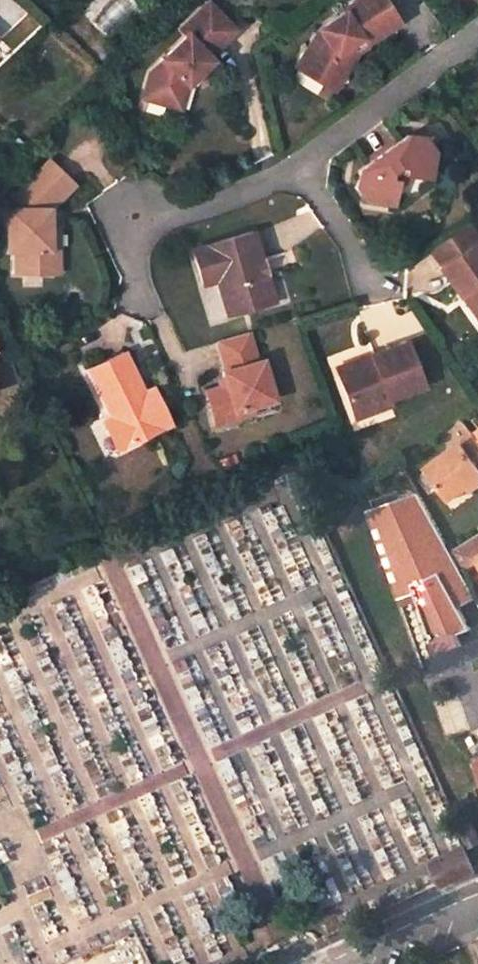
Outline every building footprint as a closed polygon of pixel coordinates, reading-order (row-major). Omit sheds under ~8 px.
[(315,30),(305,46),(291,70),(322,87),(336,63),(346,69),(355,52),(349,45),(356,40),(361,47),(371,40),(367,35),(365,33),(363,30),(389,12),(380,0),(352,0),(335,12),(337,14),(336,14),(330,19),(315,30)] [(235,29),(208,1),(180,28),(186,34),(150,69),(142,97),(165,104),(173,78),(180,76),(186,83),(203,66),(199,63),(235,29)] [(371,40),(396,21),(391,14),(389,12),(363,30),(365,33),(367,35),(371,40)] [(332,92),(346,69),(336,63),(322,87),(332,92)] [(180,76),(173,78),(165,104),(179,108),(186,83),(180,76)] [(406,132),(358,168),(356,186),(367,199),(391,202),(395,178),(403,172),(428,175),(433,148),(423,134),(406,132)] [(42,227),(41,205),(53,206),(76,177),(49,155),(18,197),(17,208),(13,208),(14,247),(21,247),(21,271),(53,271),(54,248),(61,248),(60,227),(42,227)] [(431,248),(443,265),(477,240),(467,224),(431,248)] [(274,300),(266,272),(261,273),(257,263),(263,262),(254,232),(194,250),(203,285),(218,280),(228,314),(274,300)] [(463,293),(470,288),(477,300),(477,240),(443,265),(463,293)] [(61,271),(61,248),(54,248),(53,271),(61,271)] [(477,315),(477,300),(470,288),(463,293),(477,315)] [(238,408),(256,402),(275,396),(264,358),(258,360),(250,332),(221,340),(229,369),(225,370),(229,384),(210,390),(219,420),(240,414),(238,408)] [(385,402),(421,389),(408,352),(404,342),(368,355),(372,365),(337,378),(352,420),(374,411),(373,406),(385,402)] [(5,351),(0,353),(0,362),(8,360),(5,351)] [(89,369),(128,449),(172,428),(158,397),(150,402),(146,394),(125,351),(89,369)] [(337,378),(372,365),(368,355),(356,359),(333,368),(337,378)] [(16,382),(8,360),(0,362),(0,388),(16,382)] [(17,391),(19,398),(32,393),(30,386),(17,391)] [(158,397),(154,390),(146,394),(150,402),(158,397)] [(256,402),(238,408),(240,414),(258,409),(256,402)] [(464,440),(471,436),(459,419),(452,423),(464,441),(464,440)] [(477,479),(477,446),(471,436),(464,440),(464,441),(425,469),(447,502),(467,487),(477,479)] [(45,445),(39,453),(51,461),(57,453),(45,445)] [(477,485),(477,480),(477,479),(467,487),(470,491),(477,485)] [(445,552),(456,572),(473,561),(477,569),(477,532),(445,552)] [(469,761),(477,777),(477,757),(469,761)] [(467,845),(477,840),(468,818),(457,823),(467,845)] [(463,846),(428,862),(437,882),(472,865),(463,846)]
